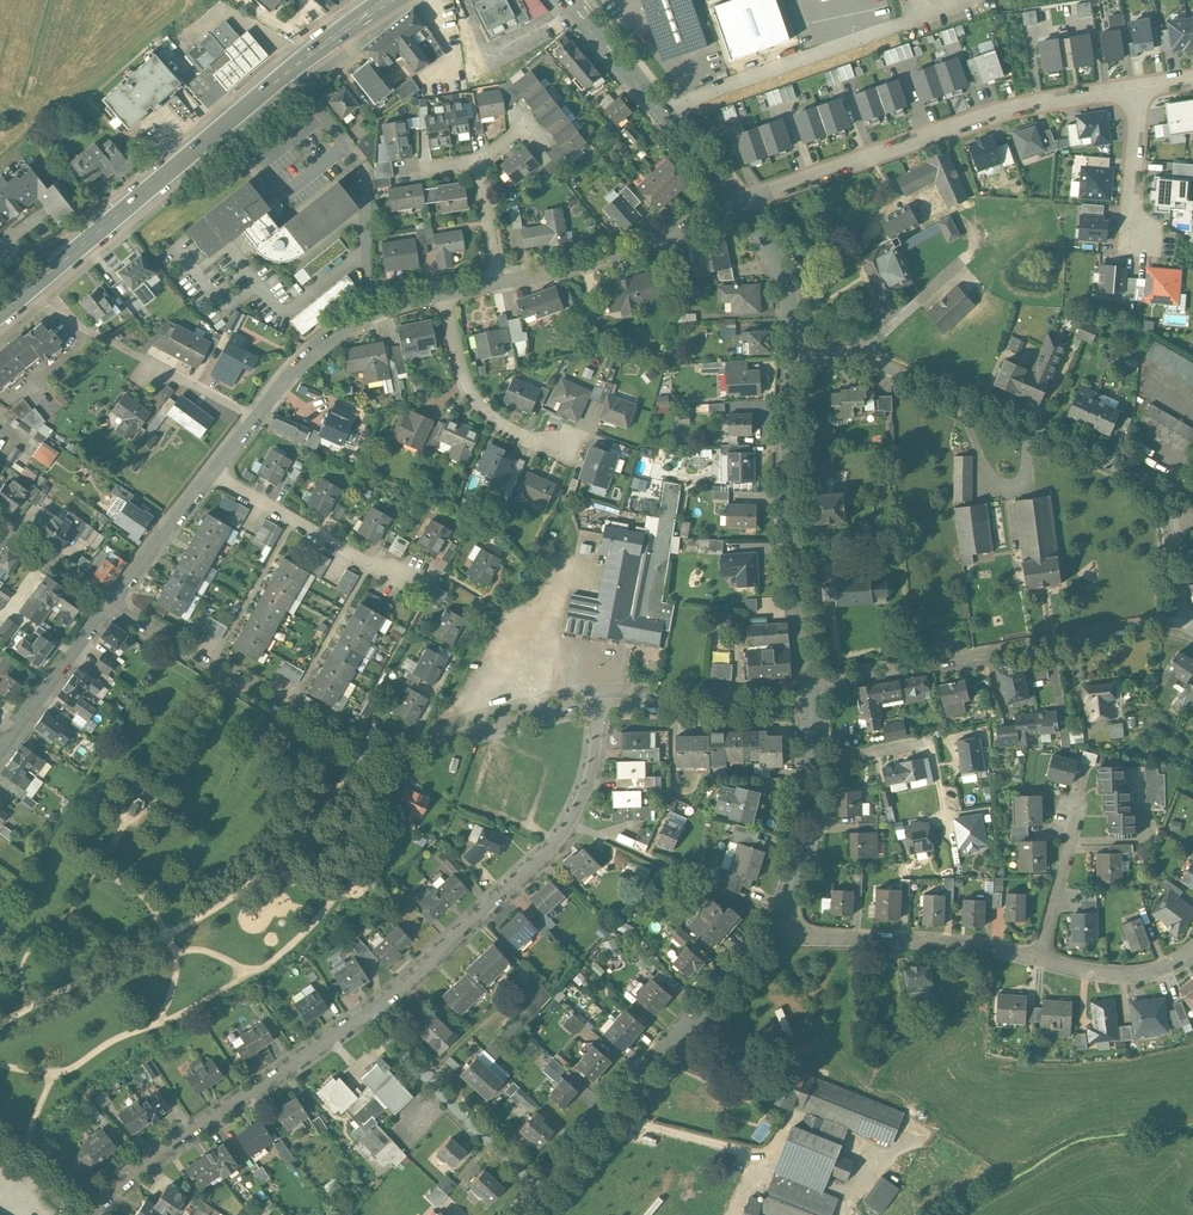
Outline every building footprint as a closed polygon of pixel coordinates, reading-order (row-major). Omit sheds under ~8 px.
[(267,12),(279,0),(254,0),(267,12)] [(476,2),(488,25),(484,27),(490,38),(530,18),(521,0),(480,0),(476,2)] [(669,59),(713,44),(698,0),(649,0),(669,59)] [(1088,3),(1075,5),(1077,19),(1090,18),(1088,3)] [(412,9),(383,33),(400,55),(414,73),(444,55),(444,56),(446,55),(431,32),(412,9)] [(1033,9),(1019,11),(1021,25),(1034,24),(1033,9)] [(1099,33),(1102,62),(1119,60),(1117,39),(1122,38),(1119,15),(1106,16),(1107,32),(1099,33)] [(1145,18),(1126,21),(1129,42),(1124,43),(1126,59),(1132,59),(1131,52),(1150,49),(1150,46),(1158,45),(1155,28),(1147,29),(1145,18)] [(241,38),(225,20),(225,21),(210,34),(225,52),(241,38)] [(1187,20),(1169,23),(1173,49),(1185,48),(1185,49),(1192,48),(1187,20)] [(952,29),(938,34),(943,48),(957,43),(952,29)] [(248,32),(241,38),(225,52),(231,60),(213,75),(226,90),(267,55),(248,32)] [(383,33),(362,50),(370,60),(378,70),(386,63),(388,65),(400,55),(383,33)] [(586,57),(566,33),(546,49),(555,60),(559,58),(570,70),(586,57)] [(225,52),(210,34),(195,47),(210,65),(225,52)] [(1086,34),(1066,37),(1070,67),(1090,65),(1086,34)] [(1066,37),(1054,39),(1058,69),(1070,67),(1066,37)] [(984,53),(997,49),(995,39),(981,43),(984,53)] [(1054,39),(1035,41),(1039,72),(1058,69),(1054,39)] [(175,54),(167,45),(158,53),(166,62),(175,54)] [(909,45),(895,49),(899,64),(913,59),(909,45)] [(195,47),(185,55),(200,73),(210,65),(195,47)] [(895,49),(882,53),(886,68),(899,64),(895,49)] [(992,51),(970,58),(979,84),(1000,76),(992,51)] [(154,54),(102,100),(128,129),(180,83),(154,54)] [(586,57),(570,70),(576,78),(592,64),(586,57)] [(956,59),(933,66),(943,94),(965,86),(956,59)] [(378,70),(370,60),(351,75),(375,105),(393,90),(378,70)] [(592,64),(576,78),(573,81),(582,92),(602,75),(592,64)] [(850,66),(836,71),(841,85),(854,81),(850,66)] [(933,66),(911,74),(920,102),(943,94),(933,66)] [(836,71),(823,75),(827,89),(841,85),(836,71)] [(545,89),(532,72),(515,85),(524,96),(528,102),(545,89)] [(411,77),(394,89),(402,101),(419,90),(411,77)] [(897,79),(874,87),(884,115),(906,107),(897,79)] [(524,96),(515,85),(509,89),(515,103),(524,96)] [(790,87),(776,91),(781,105),(794,101),(790,87)] [(874,87),(852,95),(861,122),(884,115),(874,87)] [(357,105),(345,89),(344,90),(342,89),(340,89),(339,90),(338,91),(337,92),(337,94),(337,96),(330,102),(342,117),(357,105)] [(509,89),(501,96),(504,111),(515,103),(509,89)] [(545,89),(528,102),(542,120),(559,107),(545,89)] [(500,91),(477,95),(480,116),(504,112),(504,111),(501,96),(500,91)] [(776,91),(763,95),(767,109),(781,105),(776,91)] [(610,94),(599,103),(604,108),(614,99),(610,94)] [(620,98),(606,110),(618,124),(632,112),(620,98)] [(1180,101),(1185,134),(1192,133),(1192,99),(1180,101)] [(838,100),(816,108),(825,135),(848,128),(838,100)] [(1180,101),(1165,103),(1168,124),(1162,125),(1164,137),(1170,136),(1185,134),(1180,101)] [(463,102),(443,105),(444,115),(445,115),(448,134),(468,130),(463,102)] [(732,106),(718,111),(723,126),(737,121),(732,106)] [(572,124),(559,107),(542,120),(555,137),(572,124)] [(816,108),(793,115),(803,143),(825,135),(816,108)] [(1105,112),(1077,116),(1078,123),(1067,125),(1070,146),(1082,144),(1081,137),(1092,136),(1094,145),(1110,142),(1105,112)] [(427,118),(426,118),(426,129),(429,146),(450,143),(448,134),(445,115),(444,115),(427,118)] [(481,119),(474,120),(476,135),(484,133),(481,119)] [(402,121),(382,124),(388,160),(410,157),(407,141),(406,141),(402,121)] [(778,121),(756,128),(765,156),(788,148),(778,121)] [(572,124),(555,137),(560,143),(569,155),(586,141),(572,124)] [(1037,124),(1013,132),(1023,158),(1046,150),(1037,124)] [(756,128),(733,136),(743,164),(765,156),(756,128)] [(639,139),(629,129),(626,132),(635,143),(639,139)] [(993,137),(970,145),(979,170),(1001,162),(1002,162),(997,147),(993,137)] [(109,142),(99,150),(93,144),(70,164),(85,182),(99,170),(104,176),(111,170),(117,177),(130,166),(121,155),(109,142)] [(969,199),(946,142),(924,150),(930,163),(930,164),(936,178),(948,208),(969,199)] [(560,143),(548,153),(552,159),(556,164),(569,155),(560,143)] [(1015,163),(1008,143),(997,147),(1002,162),(1001,162),(1003,167),(1015,163)] [(526,148),(502,166),(516,183),(539,165),(526,148)] [(136,161),(127,150),(121,155),(130,166),(136,161)] [(0,164),(0,179),(2,177),(11,170),(14,173),(26,163),(16,151),(0,164)] [(569,155),(556,164),(561,170),(573,160),(569,155)] [(1110,158),(1089,156),(1088,168),(1109,170),(1110,158)] [(552,159),(542,168),(550,178),(561,170),(556,164),(552,159)] [(689,181),(670,160),(639,188),(659,209),(689,181)] [(53,163),(35,161),(29,166),(46,189),(55,182),(63,176),(53,163)] [(0,179),(0,224),(13,214),(15,216),(22,210),(21,210),(38,196),(46,189),(29,166),(26,163),(14,173),(11,170),(2,177),(0,179)] [(930,163),(898,181),(906,194),(936,178),(930,164),(930,163)] [(632,166),(625,172),(630,178),(637,171),(632,166)] [(1088,168),(1083,168),(1081,196),(1110,199),(1112,170),(1109,170),(1088,168)] [(387,170),(374,172),(374,180),(389,177),(387,170)] [(1174,200),(1185,200),(1188,201),(1190,179),(1155,176),(1154,190),(1151,190),(1151,199),(1157,200),(1156,204),(1174,206),(1174,200)] [(389,177),(374,180),(374,189),(390,186),(389,177)] [(55,182),(46,189),(38,196),(59,222),(76,208),(55,182)] [(463,182),(443,185),(443,186),(429,188),(432,202),(439,201),(441,213),(463,210),(461,198),(465,197),(463,182)] [(335,184),(285,224),(284,223),(280,226),(275,219),(277,218),(280,214),(281,210),(281,205),(279,201),(276,199),(265,208),(247,184),(189,230),(208,254),(221,244),(241,228),(256,247),(257,248),(265,254),(265,255),(275,258),(276,258),(286,258),(287,257),(296,254),(297,253),(304,248),(354,208),(335,184)] [(421,184),(387,189),(390,209),(411,205),(412,208),(425,205),(424,203),(422,190),(421,184)] [(627,186),(618,194),(620,196),(621,195),(633,209),(641,202),(627,186)] [(429,188),(422,190),(424,203),(432,202),(429,188)] [(633,209),(621,195),(620,196),(606,209),(625,230),(640,217),(633,209)] [(1102,207),(1081,205),(1079,229),(1083,229),(1082,244),(1108,246),(1109,220),(1102,220),(1102,207)] [(909,206),(882,221),(889,236),(892,243),(894,245),(899,242),(896,237),(919,224),(909,206)] [(562,209),(549,212),(552,226),(523,231),(525,247),(548,243),(548,242),(551,242),(552,245),(567,243),(562,209)] [(520,211),(511,212),(514,229),(522,228),(520,211)] [(433,235),(432,235),(434,243),(434,246),(435,254),(436,254),(438,269),(452,267),(450,252),(464,250),(460,230),(433,235)] [(426,245),(419,247),(417,237),(414,238),(417,255),(428,253),(427,248),(426,245)] [(723,237),(695,242),(701,273),(718,270),(729,268),(728,267),(723,237)] [(414,238),(381,243),(381,244),(385,268),(403,266),(403,269),(418,267),(417,255),(414,238)] [(339,239),(303,267),(311,278),(347,249),(339,239)] [(892,243),(879,250),(878,247),(859,257),(882,299),(899,290),(897,287),(912,279),(894,245),(892,243)] [(155,272),(141,254),(118,272),(123,279),(136,295),(150,284),(146,279),(155,272)] [(1185,267),(1149,263),(1145,302),(1180,306),(1185,267)] [(729,268),(718,270),(720,280),(734,280),(732,266),(728,267),(729,268)] [(1122,266),(1098,266),(1097,293),(1123,293),(1122,301),(1134,301),(1135,279),(1122,279),(1122,266)] [(611,305),(623,303),(625,313),(642,310),(641,305),(656,302),(655,296),(660,294),(658,284),(656,284),(654,274),(644,276),(642,278),(637,279),(637,277),(626,279),(627,282),(620,283),(619,280),(607,283),(608,289),(611,291),(612,295),(609,296),(611,305)] [(347,275),(289,321),(301,335),(358,290),(347,275)] [(136,295),(123,279),(112,287),(125,303),(136,295)] [(573,281),(555,286),(555,287),(545,290),(553,313),(561,310),(562,311),(580,306),(573,281)] [(759,286),(721,287),(721,301),(734,301),(734,311),(760,310),(759,286)] [(958,287),(929,315),(945,332),(975,304),(958,287)] [(98,288),(82,301),(96,319),(115,304),(104,291),(102,293),(98,288)] [(545,290),(535,294),(536,294),(519,300),(525,317),(536,314),(538,319),(553,313),(545,290)] [(599,293),(585,296),(588,306),(589,315),(603,313),(599,293)] [(235,311),(227,327),(224,332),(232,336),(234,332),(234,331),(235,331),(244,315),(235,311)] [(432,320),(409,325),(410,329),(398,331),(401,347),(402,353),(403,353),(418,350),(419,355),(430,353),(429,344),(433,344),(430,331),(434,330),(432,320)] [(735,320),(722,320),(723,328),(736,327),(735,320)] [(1092,324),(1083,320),(1076,335),(1082,338),(1085,330),(1088,331),(1092,324)] [(169,321),(155,331),(163,336),(170,330),(173,331),(173,332),(177,325),(169,321)] [(51,329),(50,329),(48,331),(41,323),(24,337),(21,333),(5,347),(23,368),(39,356),(44,361),(61,347),(54,338),(56,337),(56,335),(51,329)] [(1092,324),(1088,331),(1085,330),(1082,338),(1092,342),(1099,327),(1092,324)] [(193,334),(177,325),(173,332),(173,331),(163,350),(180,359),(193,334)] [(499,329),(474,334),(478,358),(504,353),(502,342),(499,329)] [(774,329),(746,330),(746,341),(744,342),(744,353),(773,351),(772,337),(774,337),(774,329)] [(1068,336),(1053,330),(1037,365),(1024,395),(1040,402),(1068,336)] [(232,336),(228,342),(228,341),(223,350),(210,375),(232,386),(242,367),(251,371),(258,357),(237,346),(240,345),(244,337),(234,332),(232,336)] [(224,332),(216,346),(223,350),(228,341),(228,342),(232,336),(224,332)] [(210,342),(193,334),(180,359),(197,368),(210,342)] [(1018,339),(1012,336),(1006,348),(1013,351),(1013,349),(1018,339)] [(1025,342),(1018,339),(1013,349),(1020,352),(1025,342)] [(1155,340),(1146,356),(1192,384),(1192,362),(1155,340)] [(382,342),(344,350),(348,371),(365,368),(368,382),(382,379),(385,393),(392,392),(389,378),(390,378),(388,370),(382,342)] [(5,347),(0,351),(0,387),(23,368),(5,347)] [(402,353),(401,347),(392,349),(396,368),(397,375),(407,372),(403,353),(402,353)] [(1110,358),(1104,355),(1101,364),(1107,366),(1110,358)] [(747,361),(726,362),(726,373),(728,373),(729,372),(748,371),(747,361)] [(1031,371),(1007,361),(997,383),(1024,395),(1037,365),(1034,364),(1031,371)] [(726,362),(702,363),(702,373),(719,372),(719,373),(726,373),(726,362)] [(396,368),(388,370),(390,378),(389,378),(392,392),(393,394),(401,392),(397,375),(396,368)] [(748,371),(729,372),(728,373),(729,384),(733,384),(733,391),(743,391),(743,394),(761,394),(760,371),(748,371)] [(592,390),(564,377),(555,398),(564,402),(559,412),(578,420),(592,390)] [(604,388),(599,401),(600,401),(607,404),(610,394),(611,395),(612,391),(611,391),(614,383),(607,380),(604,388)] [(530,388),(512,381),(504,400),(532,412),(537,400),(542,389),(541,389),(532,385),(530,388)] [(319,396),(321,389),(301,384),(299,391),(319,396)] [(1099,394),(1086,388),(1087,385),(1084,384),(1082,386),(1081,386),(1068,415),(1110,434),(1121,411),(1100,401),(1101,399),(1098,397),(1099,394)] [(604,388),(596,385),(590,398),(599,402),(600,401),(599,401),(604,388)] [(551,389),(543,386),(541,389),(542,389),(537,400),(544,403),(551,389)] [(847,388),(843,389),(839,393),(832,393),(833,404),(835,404),(836,412),(841,417),(854,416),(854,413),(862,413),(862,405),(864,405),(864,401),(875,400),(874,391),(867,391),(866,388),(861,388),(861,386),(851,386),(851,390),(847,390),(847,388)] [(214,418),(181,394),(176,402),(167,415),(199,438),(214,418)] [(611,395),(610,394),(607,404),(602,417),(629,427),(637,404),(611,395)] [(149,413),(124,395),(113,410),(125,419),(116,431),(129,440),(131,438),(140,426),(149,413)] [(670,395),(658,396),(659,412),(671,411),(670,395)] [(892,395),(878,396),(879,409),(875,409),(876,416),(886,416),(886,411),(893,411),(892,395)] [(32,409),(23,398),(9,410),(21,419),(33,410),(32,409)] [(164,405),(159,412),(165,417),(167,415),(176,402),(169,398),(164,405)] [(350,408),(336,401),(331,411),(346,417),(350,408)] [(725,403),(709,403),(709,412),(725,412),(725,403)] [(1151,403),(1139,424),(1191,455),(1192,451),(1192,428),(1151,403)] [(45,421),(35,408),(32,409),(33,410),(21,419),(27,424),(35,429),(45,421)] [(331,411),(328,410),(327,413),(325,416),(324,419),(323,418),(321,423),(322,424),(318,434),(314,432),(313,435),(308,446),(316,450),(319,442),(329,447),(333,439),(342,443),(344,440),(352,420),(346,417),(331,411)] [(165,417),(159,412),(150,424),(157,429),(165,417)] [(423,417),(413,412),(410,418),(406,416),(400,429),(397,428),(393,437),(419,449),(421,446),(431,424),(421,420),(423,417)] [(307,429),(273,414),(267,428),(301,443),(307,429)] [(691,414),(679,414),(680,422),(691,422),(691,414)] [(753,434),(753,414),(729,415),(729,435),(739,435),(739,434),(753,434)] [(478,433),(448,420),(445,425),(439,439),(453,445),(448,457),(464,464),(478,433)] [(157,429),(150,424),(146,430),(152,435),(157,429)] [(431,424),(421,446),(427,449),(427,448),(433,436),(437,427),(431,424)] [(140,426),(131,438),(137,442),(146,430),(140,426)] [(160,439),(153,435),(145,446),(152,451),(160,439)] [(58,452),(43,441),(32,457),(48,467),(58,452)] [(630,447),(614,442),(611,448),(627,454),(630,447)] [(504,450),(488,443),(476,471),(487,475),(488,473),(492,475),(489,481),(504,488),(506,483),(510,473),(512,474),(518,461),(502,454),(504,450)] [(750,444),(722,445),(722,453),(730,453),(730,452),(750,453),(750,444)] [(619,456),(591,446),(586,462),(613,471),(619,456)] [(291,459),(272,448),(257,474),(276,485),(291,459)] [(750,453),(730,452),(730,453),(730,481),(755,481),(755,453),(750,453)] [(972,456),(955,455),(955,475),(972,475),(972,456)] [(145,460),(139,456),(130,468),(136,472),(145,460)] [(512,474),(510,473),(506,483),(514,486),(525,462),(519,459),(518,461),(512,474)] [(613,471),(586,462),(580,478),(607,487),(613,471)] [(37,474),(26,466),(21,473),(33,481),(37,474)] [(556,485),(529,472),(519,494),(546,506),(556,485)] [(828,475),(814,476),(816,494),(829,493),(828,475)] [(972,475),(955,475),(955,501),(972,501),(972,475)] [(647,490),(649,479),(634,476),(632,486),(647,490)] [(296,480),(290,477),(283,489),(289,492),(296,480)] [(341,489),(323,478),(308,504),(327,514),(341,489)] [(579,480),(573,478),(567,493),(574,496),(579,480)] [(645,533),(606,525),(600,553),(608,554),(599,598),(573,593),(568,620),(566,629),(621,639),(628,641),(629,642),(632,643),(633,641),(660,647),(663,628),(670,629),(675,604),(663,602),(676,517),(677,517),(682,484),(665,482),(660,514),(656,535),(645,533)] [(5,483),(0,490),(0,502),(13,511),(23,497),(5,483)] [(23,497),(31,503),(38,493),(40,490),(33,484),(23,497)] [(140,500),(124,488),(118,497),(126,503),(127,503),(135,508),(140,500)] [(730,491),(714,491),(713,499),(730,500),(730,491)] [(816,494),(814,494),(816,523),(846,521),(844,492),(829,493),(816,494)] [(38,493),(31,503),(36,507),(43,496),(38,493)] [(575,500),(566,496),(564,501),(572,505),(575,500)] [(1050,496),(1015,501),(1023,560),(1058,556),(1050,496)] [(135,508),(127,503),(126,503),(118,497),(112,505),(121,511),(115,519),(138,536),(151,517),(143,512),(142,513),(135,508)] [(250,509),(238,502),(234,509),(246,516),(250,509)] [(757,505),(729,503),(728,525),(757,526),(757,505)] [(987,503),(955,507),(962,555),(973,554),(993,551),(987,503)] [(339,505),(332,518),(339,522),(346,509),(339,505)] [(390,518),(372,507),(357,533),(376,543),(390,518)] [(62,521),(44,509),(30,529),(47,542),(62,521)] [(246,516),(234,509),(230,515),(243,522),(246,516)] [(88,524),(70,511),(62,521),(73,530),(73,531),(79,536),(88,524)] [(230,526),(207,513),(200,526),(223,539),(230,526)] [(243,522),(230,515),(226,521),(239,528),(243,522)] [(278,525),(265,518),(262,525),(274,532),(278,525)] [(450,530),(431,520),(417,545),(436,555),(450,530)] [(73,530),(62,521),(47,542),(59,550),(73,531),(73,530)] [(691,522),(684,521),(681,537),(688,537),(691,522)] [(88,524),(79,536),(85,540),(93,529),(93,528),(92,527),(88,524)] [(274,532),(262,525),(258,531),(270,538),(274,532)] [(223,539),(200,526),(193,539),(216,552),(223,539)] [(93,529),(85,540),(91,544),(99,533),(93,529)] [(270,538),(258,531),(254,537),(267,545),(270,538)] [(395,538),(388,535),(381,547),(388,551),(395,538)] [(724,540),(707,538),(706,547),(706,549),(723,551),(724,540)] [(216,552),(193,539),(185,551),(208,565),(216,552)] [(6,546),(0,555),(0,577),(4,571),(9,575),(22,558),(11,550),(12,550),(6,546)] [(448,546),(441,559),(448,563),(455,550),(448,546)] [(500,560),(481,549),(467,574),(485,585),(500,560)] [(102,551),(93,563),(98,568),(105,559),(108,555),(102,551)] [(208,565),(185,551),(178,564),(201,577),(208,565)] [(331,560),(319,553),(315,559),(327,566),(331,560)] [(756,553),(722,555),(724,575),(739,574),(740,586),(758,584),(756,553)] [(973,554),(962,555),(963,565),(974,563),(973,554)] [(105,559),(98,568),(93,575),(108,586),(126,562),(118,556),(112,564),(105,559)] [(1023,560),(1022,560),(1026,589),(1061,584),(1058,556),(1023,560)] [(307,571),(284,558),(277,571),(300,584),(307,571)] [(327,566),(315,559),(311,565),(324,572),(327,566)] [(201,577),(178,564),(171,577),(193,590),(201,577)] [(324,572),(311,565),(308,572),(320,579),(324,572)] [(359,576),(347,569),(343,575),(355,582),(359,576)] [(300,584),(277,571),(269,583),(292,597),(300,584)] [(872,573),(835,577),(835,578),(832,578),(830,580),(831,584),(823,585),(824,599),(836,598),(837,605),(874,602),(887,601),(887,594),(888,594),(890,596),(891,595),(890,594),(893,590),(895,591),(895,589),(894,589),(893,584),(895,584),(895,582),(893,583),(889,580),(890,578),(888,577),(887,579),(882,579),(881,571),(872,572),(872,573)] [(65,588),(47,575),(20,611),(39,625),(54,603),(65,588)] [(355,582),(343,575),(339,581),(352,589),(355,582)] [(193,590),(171,577),(163,590),(186,603),(193,590)] [(575,592),(582,593),(583,579),(576,578),(575,592)] [(352,589),(339,581),(336,588),(348,595),(352,589)] [(292,597),(269,583),(262,596),(285,609),(292,597)] [(447,592),(435,585),(431,592),(443,599),(447,592)] [(1,586),(0,587),(0,595),(7,600),(8,600),(12,593),(1,586)] [(84,602),(65,588),(54,603),(61,608),(73,617),(84,602)] [(186,603),(163,590),(156,602),(179,615),(186,603)] [(443,599),(431,592),(428,598),(440,605),(443,599)] [(542,592),(540,606),(553,608),(555,594),(542,592)] [(373,594),(366,606),(373,610),(380,598),(373,594)] [(285,609),(262,596),(255,609),(278,622),(285,609)] [(380,598),(373,610),(379,614),(386,602),(380,598)] [(758,598),(747,598),(747,609),(758,608),(758,598)] [(386,602),(379,614),(383,616),(385,617),(392,605),(386,602)] [(366,606),(360,603),(353,616),(376,629),(383,616),(379,614),(373,610),(366,606)] [(73,617),(61,608),(57,615),(68,623),(73,617)] [(278,622),(255,609),(247,621),(270,635),(278,622)] [(465,619),(446,609),(432,633),(450,644),(465,619)] [(732,613),(712,610),(710,623),(731,626),(732,613)] [(209,616),(202,628),(208,632),(215,620),(209,616)] [(376,629),(353,616),(345,628),(368,641),(376,629)] [(0,630),(0,636),(7,641),(18,625),(8,618),(0,630)] [(215,620),(208,632),(214,636),(221,623),(215,620)] [(270,635),(247,621),(240,634),(263,647),(270,635)] [(127,634),(111,622),(100,637),(117,649),(118,646),(124,651),(133,639),(127,634)] [(788,622),(748,625),(749,646),(775,644),(790,643),(788,622)] [(221,623),(214,636),(220,639),(228,627),(221,623)] [(52,634),(39,625),(34,631),(40,636),(41,635),(48,640),(52,634)] [(368,641),(345,628),(338,641),(361,654),(368,641)] [(263,647),(240,634),(233,647),(256,660),(263,647)] [(40,636),(36,641),(33,645),(25,640),(18,650),(38,666),(54,645),(48,640),(41,635),(40,636)] [(361,654),(338,641),(331,654),(354,667),(361,654)] [(372,643),(365,656),(369,659),(377,646),(372,643)] [(790,643),(775,644),(775,649),(748,651),(749,664),(744,664),(746,680),(792,676),(790,643)] [(656,671),(659,647),(637,644),(636,651),(641,652),(639,668),(656,671)] [(447,659),(428,648),(413,673),(422,679),(432,684),(447,659)] [(714,660),(729,660),(729,652),(715,652),(714,660)] [(1179,652),(1173,660),(1173,659),(1171,661),(1172,662),(1168,668),(1165,673),(1164,683),(1171,687),(1172,685),(1182,692),(1189,682),(1187,680),(1192,671),(1192,661),(1179,652)] [(116,661),(104,653),(95,665),(107,674),(116,661)] [(354,667),(331,654),(323,666),(346,680),(354,667)] [(0,666),(0,672),(4,675),(12,664),(5,659),(0,666)] [(291,664),(285,660),(278,673),(284,676),(291,664)] [(732,679),(733,663),(712,662),(711,678),(732,679)] [(298,668),(291,664),(284,676),(290,680),(298,668)] [(104,685),(79,666),(68,681),(83,693),(87,688),(96,695),(104,685)] [(346,680),(323,666),(316,679),(339,692),(346,680)] [(1022,666),(1000,671),(1007,703),(1029,698),(1022,666)] [(298,668),(290,680),(297,684),(304,671),(298,668)] [(422,679),(413,673),(410,671),(406,678),(418,685),(422,679)] [(8,674),(0,685),(0,692),(12,701),(20,690),(18,689),(22,684),(8,674)] [(927,676),(900,680),(903,696),(907,695),(919,693),(929,691),(927,676)] [(339,692),(316,679),(309,692),(332,705),(339,692)] [(507,681),(510,695),(520,694),(517,679),(507,681)] [(965,679),(939,685),(944,705),(963,701),(970,699),(965,679)] [(900,680),(877,684),(880,701),(903,697),(903,696),(900,680)] [(975,680),(969,682),(972,696),(978,694),(975,680)] [(83,693),(68,681),(57,696),(78,711),(82,714),(89,705),(80,698),(83,693)] [(1178,698),(1185,703),(1192,691),(1192,685),(1189,682),(1182,692),(1178,698)] [(648,696),(647,683),(627,684),(627,696),(648,696)] [(1114,684),(1116,698),(1123,697),(1121,683),(1114,684)] [(877,684),(856,687),(862,719),(866,719),(869,732),(881,730),(878,717),(883,716),(880,701),(877,684)] [(1114,684),(1084,689),(1086,702),(1112,699),(1116,698),(1114,684)] [(567,685),(564,693),(576,697),(579,689),(567,685)] [(427,698),(408,687),(394,713),(413,723),(427,698)] [(1112,699),(1086,702),(1089,721),(1115,717),(1112,699)] [(375,705),(368,701),(361,714),(367,718),(375,705)] [(963,701),(944,705),(946,717),(966,713),(963,701)] [(96,710),(89,705),(82,714),(89,719),(96,710)] [(82,714),(78,711),(72,720),(82,727),(89,719),(82,714)] [(1057,711),(1036,713),(1038,733),(1039,733),(1059,731),(1057,711)] [(61,724),(45,712),(34,728),(50,740),(53,735),(61,724)] [(268,717),(262,713),(257,723),(263,727),(268,717)] [(1036,713),(1015,715),(1017,725),(998,727),(999,747),(1008,746),(1007,742),(1018,741),(1018,735),(1034,733),(1038,733),(1036,713)] [(1123,722),(1109,723),(1111,738),(1124,737),(1123,722)] [(72,731),(61,724),(53,735),(64,742),(72,731)] [(1068,728),(1060,729),(1062,748),(1070,747),(1069,738),(1068,730),(1068,728)] [(1068,730),(1069,738),(1074,737),(1083,736),(1082,729),(1068,730)] [(650,731),(620,732),(621,761),(642,761),(642,762),(646,762),(660,761),(660,747),(650,747),(650,731)] [(760,732),(743,733),(744,759),(760,759),(760,732)] [(783,764),(783,737),(767,737),(767,732),(760,732),(760,759),(760,765),(783,764)] [(727,759),(726,733),(709,733),(709,735),(710,736),(710,764),(727,764),(727,759)] [(743,733),(726,733),(727,759),(744,759),(743,733)] [(1034,733),(1018,735),(1018,741),(1019,745),(1036,743),(1034,733)] [(710,764),(710,736),(709,735),(693,736),(694,767),(710,767),(710,764)] [(693,736),(676,736),(677,767),(694,767),(693,736)] [(979,737),(957,741),(962,772),(963,772),(964,775),(975,773),(974,770),(985,768),(979,737)] [(46,762),(21,744),(11,758),(27,770),(30,765),(39,772),(46,762)] [(1078,761),(1053,755),(1047,776),(1072,783),(1078,761)] [(27,770),(11,758),(1,773),(25,791),(32,782),(23,775),(27,770)] [(922,758),(902,762),(902,763),(903,763),(907,780),(906,780),(906,782),(925,778),(927,777),(923,763),(922,758)] [(642,762),(642,761),(621,761),(620,761),(619,761),(619,777),(616,777),(617,790),(629,790),(629,791),(638,791),(642,791),(656,791),(656,776),(646,777),(646,762),(642,762)] [(927,777),(925,778),(926,784),(934,782),(930,762),(923,763),(927,777)] [(902,763),(884,767),(887,784),(892,783),(906,780),(907,780),(903,763),(902,763)] [(1125,789),(1124,766),(1100,767),(1100,791),(1106,790),(1106,813),(1111,813),(1112,836),(1137,836),(1136,812),(1131,812),(1130,789),(1125,789)] [(1165,807),(1165,778),(1158,778),(1158,766),(1145,766),(1146,781),(1146,796),(1151,796),(1151,807),(1165,807)] [(908,788),(906,782),(906,780),(892,783),(894,791),(908,788)] [(760,792),(739,787),(738,790),(723,786),(717,809),(732,813),(732,816),(753,821),(760,792)] [(428,797),(406,788),(399,805),(391,801),(385,817),(392,820),(394,815),(410,821),(411,819),(416,821),(417,817),(420,818),(428,797)] [(629,791),(629,790),(617,790),(615,790),(615,806),(612,806),(612,821),(652,820),(651,806),(642,806),(642,791),(638,791),(629,791)] [(862,790),(840,790),(841,815),(862,815),(862,790)] [(882,792),(885,806),(891,805),(894,804),(890,790),(882,792)] [(1041,795),(1017,795),(1017,823),(1017,824),(1030,824),(1041,824),(1041,795)] [(39,804),(28,797),(24,803),(34,811),(39,804)] [(138,798),(133,801),(132,802),(133,803),(129,809),(129,814),(133,817),(138,814),(142,808),(143,807),(143,801),(138,798)] [(891,805),(885,806),(889,823),(896,821),(891,805)] [(955,817),(960,848),(969,846),(969,851),(991,847),(984,811),(955,817)] [(877,814),(862,815),(862,831),(878,831),(877,814)] [(668,820),(657,844),(672,851),(683,827),(668,820)] [(1030,824),(1017,824),(1017,823),(1012,823),(1012,833),(1030,832),(1030,824)] [(751,828),(736,824),(733,831),(748,836),(749,835),(751,828)] [(3,825),(0,830),(0,833),(10,840),(15,834),(3,825)] [(905,829),(909,853),(934,849),(930,825),(905,829)] [(621,833),(618,841),(647,850),(653,830),(640,826),(637,837),(621,833)] [(508,838),(484,828),(477,844),(464,856),(472,865),(479,859),(478,857),(487,848),(500,854),(508,838)] [(753,836),(749,835),(748,836),(733,831),(730,841),(740,844),(735,857),(761,865),(761,864),(759,864),(763,852),(765,852),(765,851),(763,850),(766,841),(753,836)] [(851,832),(851,856),(879,856),(878,831),(862,831),(851,832)] [(1030,832),(1012,833),(1013,841),(1021,841),(1030,841),(1030,832)] [(1030,841),(1021,841),(1022,870),(1047,869),(1046,840),(1030,841)] [(1130,844),(1112,845),(1112,853),(1122,853),(1131,853),(1130,844)] [(602,865),(587,848),(579,856),(576,853),(566,862),(577,875),(577,876),(581,881),(585,877),(584,876),(591,870),(594,872),(602,865)] [(460,867),(445,851),(438,859),(453,874),(460,867)] [(1112,853),(1098,853),(1099,882),(1123,882),(1122,853),(1112,853)] [(761,865),(735,857),(731,870),(722,867),(719,877),(734,881),(733,883),(737,884),(738,884),(750,888),(753,878),(756,879),(757,878),(755,878),(759,865),(761,866),(761,865)] [(1180,881),(1192,888),(1192,859),(1180,881)] [(947,878),(954,877),(952,860),(938,863),(940,878),(947,878)] [(902,867),(902,881),(911,881),(911,877),(911,868),(902,867)] [(919,868),(911,868),(911,877),(919,878),(919,868)] [(855,869),(854,881),(863,881),(863,869),(855,869)] [(436,889),(449,903),(466,888),(453,874),(436,889)] [(734,881),(719,877),(717,884),(731,890),(733,883),(734,881)] [(947,878),(946,889),(954,889),(954,877),(947,878)] [(1184,892),(1167,879),(1162,886),(1171,892),(1171,891),(1180,897),(1184,892)] [(553,881),(540,893),(538,891),(531,897),(546,914),(547,913),(566,895),(553,881)] [(854,881),(854,891),(854,895),(862,896),(863,881),(854,881)] [(911,881),(902,881),(901,890),(902,890),(901,896),(910,896),(911,881)] [(435,888),(420,902),(434,917),(449,903),(436,889),(435,888)] [(901,890),(877,889),(876,917),(900,918),(901,896),(902,890),(901,890)] [(946,889),(946,895),(947,895),(946,904),(954,904),(954,889),(946,889)] [(1084,901),(1098,901),(1098,889),(1084,889),(1084,901)] [(854,891),(833,890),(832,900),(835,900),(835,913),(832,912),(832,914),(853,915),(854,895),(854,891)] [(994,891),(986,890),(986,899),(986,905),(993,905),(994,891)] [(1003,891),(994,891),(993,905),(1002,906),(1003,891)] [(1026,892),(1007,891),(1006,919),(1014,919),(1014,916),(1025,917),(1026,892)] [(1171,891),(1171,892),(1155,914),(1171,926),(1169,930),(1170,931),(1171,929),(1179,935),(1192,915),(1192,907),(1180,897),(1171,891)] [(946,895),(925,894),(925,895),(928,895),(927,923),(942,924),(942,925),(945,925),(946,904),(947,895),(946,895)] [(986,899),(964,898),(964,900),(967,900),(966,924),(973,924),(973,925),(975,926),(975,924),(985,924),(986,905),(986,899)] [(713,899),(690,925),(715,947),(742,915),(731,906),(725,913),(722,910),(724,908),(713,899)] [(1084,914),(1098,913),(1098,901),(1084,901),(1084,914)] [(1152,923),(1146,907),(1140,910),(1146,925),(1152,923)] [(685,920),(674,910),(668,917),(679,926),(685,920)] [(535,925),(522,912),(504,929),(521,948),(532,938),(530,935),(537,929),(538,928),(535,925)] [(556,923),(547,913),(546,914),(541,919),(551,929),(556,923)] [(1084,914),(1075,914),(1075,931),(1074,931),(1074,941),(1098,941),(1098,913),(1084,914)] [(1141,918),(1124,924),(1134,951),(1151,944),(1141,918)] [(551,929),(541,919),(535,925),(538,928),(537,929),(544,935),(551,929)] [(399,926),(372,951),(387,967),(396,958),(394,956),(411,940),(399,926)] [(691,937),(680,928),(675,934),(686,943),(691,937)] [(366,951),(357,937),(349,942),(358,956),(366,951)] [(512,962),(494,943),(466,969),(468,972),(469,972),(484,988),(512,962)] [(688,947),(673,963),(682,971),(682,970),(688,975),(695,968),(698,970),(704,963),(701,960),(702,959),(688,947)] [(656,966),(643,954),(638,961),(651,972),(656,966)] [(354,958),(346,964),(349,968),(335,977),(347,995),(369,980),(354,958)] [(931,963),(906,966),(909,992),(933,989),(932,982),(933,982),(931,963)] [(468,972),(441,997),(456,1012),(458,1015),(486,989),(484,988),(469,972),(468,972)] [(652,978),(636,996),(654,1013),(671,994),(652,978)] [(1179,990),(1184,996),(1185,995),(1192,1006),(1192,979),(1179,990)] [(306,994),(316,988),(312,983),(302,989),(306,994)] [(543,986),(523,1008),(533,1018),(553,997),(543,986)] [(316,991),(296,1004),(307,1020),(309,1019),(310,1020),(318,1015),(317,1013),(326,1007),(316,991)] [(583,1011),(591,999),(585,995),(577,1007),(583,1011)] [(1027,999),(998,997),(997,1020),(1026,1022),(1026,1021),(1027,1008),(1027,999)] [(456,1012),(443,998),(431,1010),(444,1024),(456,1012)] [(1072,1000),(1043,999),(1041,1033),(1071,1035),(1072,1000)] [(1164,999),(1132,1003),(1136,1035),(1168,1031),(1164,999)] [(1117,1027),(1114,1001),(1093,1004),(1096,1029),(1089,1029),(1090,1042),(1118,1038),(1117,1027)] [(1188,1019),(1181,1001),(1174,1004),(1175,1008),(1176,1008),(1181,1021),(1188,1019)] [(533,1018),(523,1008),(513,1018),(524,1028),(533,1018)] [(1175,1008),(1168,1011),(1175,1029),(1183,1026),(1181,1021),(1176,1008),(1175,1008)] [(431,1010),(430,1009),(412,1027),(439,1053),(456,1036),(444,1024),(431,1010)] [(644,1025),(627,1009),(616,1021),(634,1037),(644,1025)] [(584,1024),(573,1014),(563,1026),(574,1035),(584,1024)] [(513,1018),(504,1028),(515,1038),(524,1028),(513,1018)] [(634,1037),(616,1021),(606,1033),(623,1049),(634,1037)] [(262,1022),(240,1036),(233,1041),(237,1047),(236,1048),(244,1060),(253,1054),(252,1053),(273,1039),(262,1022)] [(1131,1025),(1125,1026),(1126,1040),(1133,1039),(1131,1025)] [(1125,1026),(1117,1027),(1118,1038),(1118,1041),(1126,1040),(1125,1026)] [(504,1028),(484,1050),(494,1061),(515,1038),(504,1028)] [(905,1028),(892,1031),(894,1038),(907,1035),(905,1028)] [(1086,1033),(1078,1034),(1077,1050),(1088,1048),(1086,1033)] [(907,1035),(894,1038),(896,1046),(909,1043),(907,1035)] [(612,1061),(594,1045),(577,1065),(595,1081),(612,1061)] [(476,1057),(459,1075),(471,1086),(488,1068),(476,1057)] [(566,1068),(554,1057),(549,1064),(561,1074),(566,1068)] [(212,1059),(205,1064),(201,1058),(191,1065),(190,1069),(193,1074),(188,1078),(197,1092),(223,1075),(212,1059)] [(413,1096),(386,1067),(388,1065),(381,1058),(375,1063),(377,1065),(361,1079),(368,1087),(386,1107),(393,1114),(413,1096)] [(159,1073),(150,1061),(144,1065),(152,1078),(159,1073)] [(488,1068),(471,1086),(486,1099),(508,1075),(493,1061),(488,1068)] [(806,1073),(785,1065),(771,1100),(792,1108),(794,1104),(806,1073)] [(904,1112),(806,1073),(794,1104),(825,1117),(848,1127),(891,1144),(904,1112)] [(352,1092),(339,1077),(336,1080),(333,1077),(316,1093),(334,1113),(338,1110),(341,1113),(344,1110),(359,1127),(370,1116),(373,1119),(386,1107),(368,1087),(362,1093),(357,1087),(352,1092)] [(578,1091),(564,1078),(548,1096),(556,1102),(555,1103),(557,1105),(561,1101),(565,1105),(578,1091)] [(513,1080),(505,1089),(530,1112),(538,1103),(513,1080)] [(111,1100),(103,1091),(94,1100),(102,1109),(111,1100)] [(141,1104),(140,1104),(151,1120),(152,1120),(153,1122),(163,1115),(161,1113),(169,1108),(159,1092),(141,1104)] [(296,1098),(282,1107),(281,1105),(274,1110),(287,1129),(307,1115),(296,1098)] [(139,1101),(119,1114),(132,1133),(151,1120),(140,1104),(141,1104),(139,1101)] [(101,1114),(92,1102),(85,1108),(94,1119),(101,1114)] [(553,1131),(540,1120),(543,1117),(536,1111),(528,1120),(528,1119),(519,1129),(526,1136),(527,1135),(540,1146),(553,1131)] [(824,1119),(808,1113),(802,1128),(818,1134),(824,1119)] [(327,1128),(319,1116),(311,1121),(319,1133),(327,1128)] [(400,1150),(375,1124),(377,1123),(373,1119),(370,1116),(359,1127),(350,1134),(357,1141),(358,1140),(366,1147),(362,1151),(376,1167),(380,1163),(383,1166),(388,1162),(400,1150)] [(824,1119),(818,1134),(841,1144),(848,1127),(825,1117),(824,1119)] [(260,1120),(251,1125),(252,1127),(238,1136),(250,1154),(273,1139),(260,1120)] [(795,1125),(783,1154),(830,1173),(837,1154),(841,1144),(818,1134),(802,1128),(795,1125)] [(102,1130),(82,1147),(83,1149),(76,1155),(77,1157),(77,1161),(83,1169),(86,1167),(91,1172),(98,1166),(96,1163),(116,1147),(102,1130)] [(294,1156),(282,1138),(275,1144),(287,1161),(294,1156)] [(465,1151),(451,1138),(438,1151),(453,1165),(465,1151)] [(239,1167),(224,1144),(213,1151),(213,1150),(208,1154),(209,1154),(221,1173),(224,1177),(239,1167)] [(400,1150),(388,1162),(394,1168),(406,1156),(400,1150)] [(209,1154),(186,1170),(199,1189),(221,1173),(209,1154)] [(830,1173),(783,1154),(776,1172),(823,1192),(830,1173)] [(854,1160),(837,1154),(830,1173),(846,1179),(854,1160)] [(263,1166),(253,1173),(261,1185),(271,1178),(263,1166)] [(504,1188),(484,1169),(470,1184),(483,1196),(481,1198),(488,1205),(504,1188)] [(775,1172),(764,1201),(751,1196),(743,1214),(832,1214),(839,1198),(823,1192),(776,1172),(775,1172)] [(882,1176),(864,1200),(882,1212),(899,1188),(882,1176)] [(452,1179),(442,1190),(447,1194),(457,1184),(452,1179)] [(167,1186),(157,1201),(160,1203),(157,1208),(164,1213),(168,1214),(171,1214),(183,1197),(167,1186)] [(438,1186),(427,1197),(437,1206),(448,1195),(447,1194),(442,1190),(438,1186)] [(346,1193),(342,1188),(335,1194),(339,1199),(346,1193)] [(145,1200),(135,1214),(162,1214),(164,1213),(157,1208),(145,1200)] [(192,1214),(204,1214),(206,1212),(198,1206),(192,1214)]
